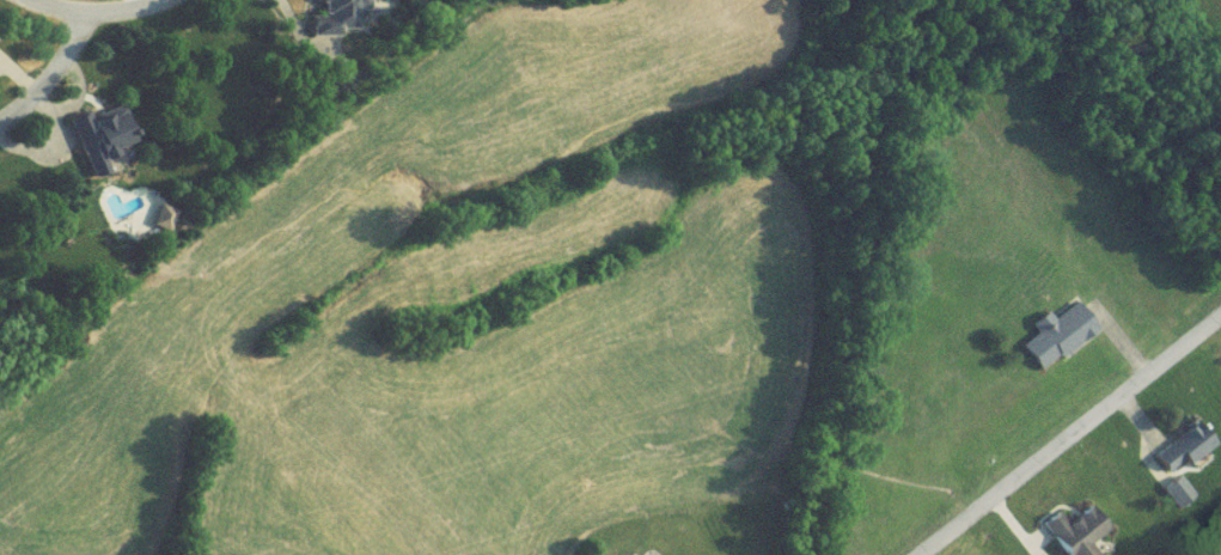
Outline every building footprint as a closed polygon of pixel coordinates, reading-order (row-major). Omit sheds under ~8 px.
[(75,126),(85,170),(113,164),(111,154),(126,151),(118,117),(75,126)] [(1094,340),(1076,311),(1016,349),(1034,378),(1094,340)] [(1205,449),(1185,430),(1150,467),(1169,486),(1205,449)] [(1183,494),(1166,493),(1165,511),(1182,513),(1183,494)] [(1089,549),(1106,538),(1091,514),(1065,530),(1058,518),(1041,529),(1058,554),(1093,554),(1089,549)]
